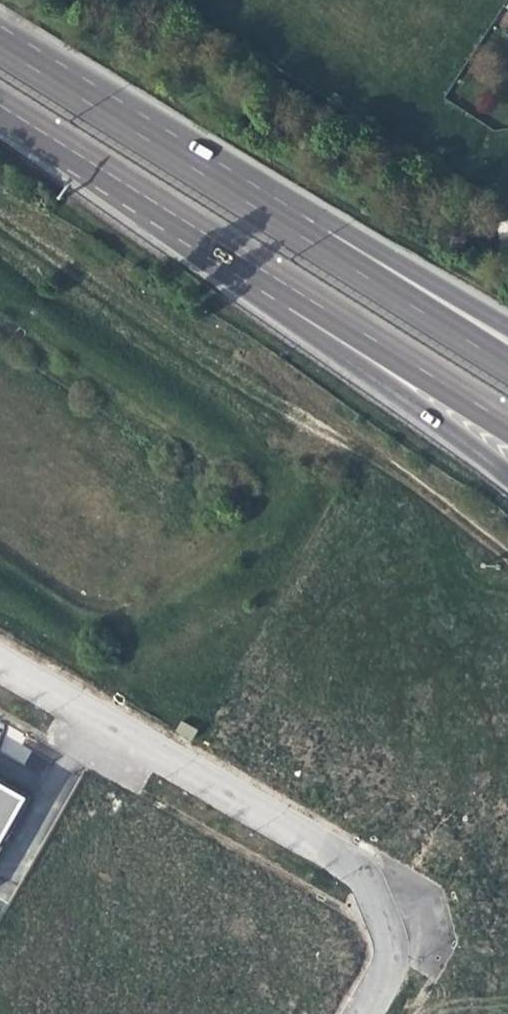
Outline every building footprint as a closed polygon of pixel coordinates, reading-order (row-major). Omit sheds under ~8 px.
[(0,782),(0,850),(29,799),(0,782)]
